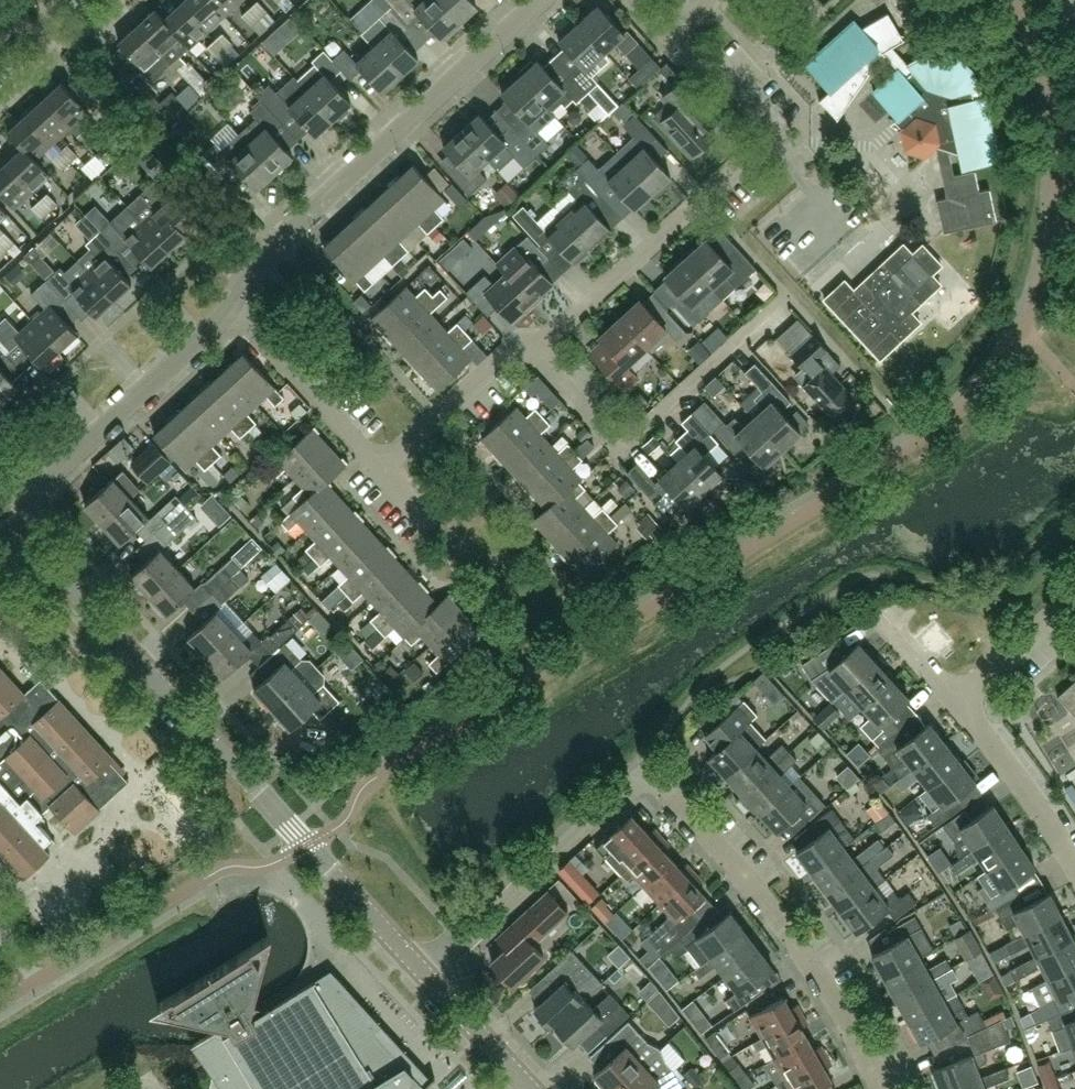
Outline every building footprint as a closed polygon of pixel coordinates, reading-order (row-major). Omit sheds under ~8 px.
[(211,0),(185,0),(181,3),(208,32),(225,16),(211,0)] [(225,16),(242,0),(211,0),(225,16)] [(460,21),(440,0),(386,0),(392,6),(408,24),(420,13),(443,38),(460,21)] [(460,21),(477,6),(472,0),(440,0),(460,21)] [(250,8),(260,19),(268,11),(258,1),(250,8)] [(181,3),(164,19),(181,38),(181,39),(189,47),(190,48),(208,32),(181,3)] [(579,23),(606,52),(616,43),(626,54),(639,42),(628,30),(624,33),(599,5),(579,23)] [(362,33),(374,47),(374,46),(401,75),(419,59),(398,35),(409,25),(408,24),(392,6),(362,33)] [(242,15),(252,26),(260,19),(250,8),(242,15)] [(164,19),(156,9),(137,26),(181,73),(189,66),(179,56),(189,47),(181,39),(181,38),(164,19)] [(997,221),(990,189),(979,191),(975,171),(954,175),(949,150),(959,154),(963,168),(999,161),(985,97),(974,100),(972,90),(980,88),(973,71),(959,59),(942,54),(924,55),(909,66),(892,47),(906,39),(905,39),(904,39),(888,13),(862,29),(854,20),(806,64),(830,91),(819,101),(837,120),(869,74),(867,72),(885,55),(898,70),(874,91),(898,118),(895,121),(902,129),(901,130),(905,150),(925,156),(937,146),(948,198),(937,200),(944,232),(997,221)] [(570,73),(588,93),(598,83),(592,76),(601,68),(596,61),(606,52),(579,23),(559,41),(580,64),(570,73)] [(181,73),(137,26),(119,42),(154,80),(164,70),(173,80),(181,73)] [(215,40),(225,51),(233,44),(223,33),(215,40)] [(225,51),(215,40),(207,47),(217,58),(225,51)] [(333,60),(342,70),(351,79),(362,69),(383,92),(401,75),(374,46),(374,47),(357,62),(345,49),(333,60)] [(315,64),(298,79),(298,80),(334,119),(336,117),(341,119),(350,111),(348,106),(352,103),(331,80),(342,70),(333,60),(324,50),(313,61),(315,64)] [(638,88),(661,67),(652,57),(629,78),(638,88)] [(588,93),(570,73),(559,83),(538,60),(536,63),(532,60),(520,71),(522,75),(520,77),(556,116),(552,111),(561,103),(564,107),(573,99),(577,103),(588,93)] [(334,119),(298,80),(298,79),(295,75),(277,92),(269,84),(258,95),(263,100),(282,121),(293,111),(316,136),(334,119)] [(520,77),(502,93),(528,122),(517,132),(538,155),(549,144),(539,132),(556,116),(520,77)] [(692,157),(716,135),(708,126),(718,116),(684,79),(663,98),(670,106),(656,119),(692,157)] [(44,99),(70,127),(88,111),(62,82),(44,99)] [(610,96),(600,105),(608,114),(618,105),(610,96)] [(27,115),(53,143),(70,127),(44,99),(27,115)] [(283,123),(282,121),(263,100),(251,111),(257,117),(239,134),(275,173),(293,156),(272,133),(283,123)] [(499,171),(515,156),(525,167),(538,155),(517,132),(506,142),(480,114),(462,130),(488,159),(499,171)] [(35,159),(36,159),(53,143),(27,115),(8,131),(24,147),(35,159)] [(634,137),(616,153),(653,193),(671,176),(657,161),(669,151),(656,137),(635,115),(624,125),(634,137)] [(88,146),(96,139),(87,128),(79,136),(88,146)] [(488,159),(462,130),(444,147),(465,169),(455,178),(470,195),(487,179),(478,169),(488,159)] [(216,143),(204,153),(204,154),(225,177),(236,166),(257,189),(275,173),(239,134),(222,150),(216,143)] [(61,152),(71,162),(79,155),(69,145),(61,152)] [(6,164),(32,192),(51,175),(36,159),(35,159),(24,147),(6,164)] [(71,162),(61,152),(53,159),(63,170),(71,162)] [(653,193),(616,153),(599,169),(589,158),(577,168),(598,191),(610,181),(635,209),(653,193)] [(6,164),(0,169),(0,192),(15,208),(32,192),(6,164)] [(396,181),(436,226),(445,218),(435,208),(445,199),(414,165),(396,181)] [(598,191),(577,168),(562,182),(579,201),(564,214),(594,247),(612,230),(586,202),(598,191)] [(178,198),(174,201),(156,180),(128,205),(169,250),(187,233),(183,229),(195,217),(178,198)] [(378,198),(410,232),(419,223),(428,234),(436,226),(396,181),(378,198)] [(506,206),(519,194),(507,181),(494,193),(506,206)] [(109,209),(122,195),(108,182),(95,196),(109,209)] [(41,200),(50,211),(58,204),(49,193),(41,200)] [(361,214),(401,258),(410,250),(400,240),(410,232),(378,198),(361,214)] [(50,211),(41,200),(33,207),(43,218),(50,211)] [(101,230),(120,251),(129,242),(151,266),(169,250),(128,205),(101,230)] [(8,214),(0,206),(0,222),(8,214)] [(576,263),(594,247),(564,214),(546,231),(523,206),(513,215),(540,245),(550,236),(576,263)] [(343,230),(374,264),(384,256),(393,266),(401,258),(361,214),(343,230)] [(91,249),(78,260),(114,300),(132,283),(110,259),(120,251),(101,230),(86,244),(91,249)] [(374,264),(343,230),(325,247),(365,291),(374,283),(365,272),(374,264)] [(9,250),(16,244),(6,232),(0,237),(0,241),(9,250)] [(49,255),(65,242),(57,232),(41,245),(49,255)] [(528,235),(498,263),(497,264),(506,274),(533,303),(554,283),(540,268),(550,259),(528,235)] [(706,239),(686,258),(724,299),(756,269),(738,249),(725,260),(706,239)] [(0,241),(0,256),(1,257),(9,250),(0,241)] [(845,280),(825,299),(881,359),(920,322),(911,312),(941,285),(931,274),(941,265),(923,245),(913,254),(908,249),(904,244),(854,291),(845,280)] [(675,305),(694,326),(724,299),(686,258),(666,276),(685,297),(675,305)] [(46,280),(65,300),(74,292),(96,316),(114,300),(78,260),(66,272),(61,267),(47,280),(46,280)] [(533,303),(506,274),(494,285),(485,275),(466,292),(488,316),(498,307),(512,322),(533,303)] [(33,320),(60,349),(78,333),(56,309),(65,300),(46,280),(32,294),(46,309),(33,320)] [(389,336),(433,295),(426,287),(416,296),(406,286),(372,318),(389,336)] [(389,336),(405,354),(439,322),(431,313),(449,297),(441,288),(433,295),(389,336)] [(620,319),(646,348),(666,329),(677,341),(687,332),(668,312),(659,320),(640,300),(620,319)] [(60,349),(33,320),(20,332),(6,317),(0,323),(0,339),(11,351),(20,342),(42,366),(60,349)] [(646,348),(620,319),(599,337),(603,341),(590,353),(624,389),(638,377),(627,365),(646,348)] [(405,354),(421,371),(466,330),(458,322),(448,331),(439,322),(405,354)] [(761,354),(777,342),(768,329),(752,341),(761,354)] [(466,330),(421,371),(438,390),(472,358),(463,348),(473,339),(466,330)] [(809,367),(815,374),(805,384),(832,415),(852,397),(831,374),(841,365),(813,335),(792,354),(806,370),(809,367)] [(226,370),(257,404),(266,396),(276,406),(285,397),(244,353),(226,370)] [(764,409),(754,418),(783,449),(801,432),(781,411),(791,402),(756,363),(746,372),(763,391),(755,398),(764,409)] [(0,404),(19,387),(0,367),(0,404)] [(208,386),(249,430),(257,423),(248,412),(257,404),(226,370),(208,386)] [(249,430),(208,386),(191,402),(222,436),(231,428),(241,438),(249,430)] [(191,402),(173,418),(214,462),(222,455),(213,445),(222,436),(191,402)] [(482,438),(499,457),(544,416),(536,407),(526,417),(517,407),(482,438)] [(709,452),(719,443),(692,413),(682,422),(709,452)] [(499,457),(514,473),(549,442),(541,433),(551,424),(544,416),(499,457)] [(764,466),(783,449),(754,418),(744,427),(735,417),(727,425),(724,421),(714,431),(735,453),(745,445),(764,466)] [(173,418),(155,435),(186,469),(196,460),(206,470),(214,462),(173,418)] [(295,478),(330,446),(313,428),(268,469),(276,478),(287,468),(295,478)] [(678,462),(705,491),(722,474),(684,433),(676,440),(688,453),(678,462)] [(531,492),(546,508),(547,509),(579,480),(580,481),(582,479),(573,468),(583,459),(583,458),(595,447),(589,439),(576,451),(531,492)] [(149,482),(171,461),(154,442),(131,463),(149,482)] [(514,473),(531,492),(576,451),(568,443),(558,452),(549,442),(514,473)] [(327,483),(333,477),(347,465),(330,446),(295,478),(303,487),(293,496),(300,504),(301,505),(326,481),(327,483)] [(686,507),(705,491),(678,462),(660,478),(661,479),(656,484),(638,463),(628,472),(655,502),(670,489),(686,507)] [(85,504),(103,524),(132,498),(141,490),(123,470),(114,479),(114,478),(85,504)] [(586,489),(580,481),(579,480),(547,509),(546,508),(533,520),(550,539),(585,507),(576,498),(586,489)] [(342,499),(327,483),(326,481),(301,505),(300,504),(281,521),(289,531),(299,521),(308,531),(342,499)] [(214,494),(207,506),(226,518),(233,506),(214,494)] [(157,513),(166,523),(186,505),(177,495),(157,513)] [(132,498),(103,524),(121,543),(149,517),(132,498)] [(342,499),(308,531),(316,540),(306,549),(314,558),(358,517),(342,499)] [(611,515),(617,522),(633,508),(627,501),(611,515)] [(167,545),(197,517),(186,505),(166,523),(156,532),(167,545)] [(550,539),(566,556),(611,515),(603,507),(593,517),(585,507),(550,539)] [(611,515),(566,556),(583,575),(618,543),(608,533),(619,524),(611,515)] [(358,517),(314,558),(321,566),(332,557),(340,566),(374,534),(358,517)] [(374,534),(340,566),(349,575),(338,584),(346,593),(390,552),(374,534)] [(132,575),(133,577),(132,582),(142,592),(147,592),(150,595),(178,569),(160,549),(132,575)] [(390,552),(346,593),(354,601),(364,592),(372,601),(407,570),(390,552)] [(233,557),(223,566),(204,583),(213,594),(233,576),(242,567),(233,557)] [(285,565),(270,575),(278,587),(293,577),(285,565)] [(178,569),(150,595),(152,597),(151,603),(161,613),(166,612),(168,614),(196,588),(178,569)] [(378,628),(423,587),(407,570),(372,601),(381,610),(370,620),(378,628)] [(233,576),(213,594),(222,604),(242,586),(233,576)] [(438,604),(423,587),(378,628),(386,636),(396,627),(404,636),(438,604)] [(431,645),(465,613),(448,595),(438,604),(404,636),(412,645),(422,635),(431,645)] [(199,654),(204,654),(206,656),(235,630),(217,611),(189,637),(190,639),(189,644),(199,654)] [(465,613),(431,645),(439,654),(429,663),(437,672),(482,632),(465,613)] [(280,646),(299,629),(290,618),(270,636),(280,646)] [(244,640),(235,630),(206,656),(224,676),(262,641),(254,631),(244,640)] [(255,689),(272,709),(318,667),(311,660),(302,660),(286,642),(267,660),(276,670),(255,689)] [(813,678),(834,701),(876,662),(859,643),(838,662),(828,647),(802,664),(812,679),(813,678)] [(834,701),(831,703),(839,711),(841,709),(851,719),(864,707),(896,678),(889,669),(885,673),(876,662),(834,701)] [(24,876),(51,852),(43,845),(52,837),(42,827),(36,820),(51,806),(76,833),(101,810),(100,808),(129,782),(111,762),(115,758),(60,698),(59,699),(41,679),(31,688),(26,693),(0,665),(0,763),(6,758),(34,790),(21,802),(0,778),(0,850),(24,876)] [(340,701),(324,683),(325,675),(318,667),(272,709),(290,728),(312,709),(321,719),(340,701)] [(904,687),(896,678),(864,707),(872,716),(861,726),(879,746),(899,728),(889,717),(909,699),(901,690),(904,687)] [(1058,696),(1074,715),(1074,681),(1058,696)] [(745,700),(706,736),(718,750),(709,758),(711,760),(708,763),(721,776),(724,773),(726,776),(757,748),(767,738),(751,721),(758,715),(745,700)] [(822,726),(839,711),(831,703),(815,718),(822,726)] [(913,768),(945,742),(930,723),(903,744),(894,733),(877,748),(894,768),(906,759),(913,768)] [(945,742),(913,768),(895,782),(902,790),(920,777),(929,788),(961,762),(945,742)] [(757,748),(726,776),(743,794),(790,752),(783,744),(767,758),(757,748)] [(744,796),(743,800),(751,809),(754,806),(760,813),(791,785),(781,774),(797,760),(790,752),(743,794),(744,796)] [(929,788),(920,794),(933,811),(928,815),(936,826),(963,807),(956,798),(975,783),(976,782),(974,779),(978,777),(964,759),(961,762),(929,788)] [(791,785),(760,813),(777,831),(798,812),(807,822),(821,808),(825,805),(799,777),(791,785)] [(869,803),(879,819),(891,811),(881,796),(869,803)] [(994,805),(972,820),(966,810),(944,825),(957,844),(958,854),(961,857),(1008,826),(994,805)] [(819,835),(797,852),(812,871),(845,846),(855,838),(848,829),(841,819),(833,809),(811,824),(819,835)] [(632,815),(597,847),(621,875),(622,874),(663,837),(655,829),(650,834),(640,824),(632,815)] [(988,870),(1022,847),(1008,826),(961,857),(950,865),(956,874),(980,858),(987,868),(988,870)] [(663,837),(622,874),(628,880),(634,875),(644,886),(673,860),(664,850),(670,845),(663,837)] [(845,846),(812,871),(827,891),(877,853),(871,845),(853,858),(845,846)] [(877,853),(827,891),(842,912),(875,887),(886,879),(877,867),(894,854),(888,845),(877,853)] [(992,909),(996,907),(1019,894),(1012,883),(1036,867),(1022,847),(988,870),(987,868),(977,875),(985,886),(979,890),(992,909)] [(673,860),(644,886),(661,904),(695,872),(688,864),(682,869),(673,860)] [(671,915),(647,938),(662,955),(670,947),(680,938),(697,923),(687,912),(706,895),(697,885),(702,880),(695,872),(661,904),(671,915)] [(583,877),(574,886),(589,902),(598,894),(583,877)] [(875,887),(842,912),(857,931),(887,908),(895,919),(917,902),(909,892),(900,898),(894,890),(883,898),(875,887)] [(513,985),(545,956),(534,945),(568,913),(549,892),(497,939),(506,950),(492,962),(513,985)] [(1025,934),(1062,915),(1050,893),(1025,906),(1019,894),(996,907),(1007,929),(1019,923),(1025,934)] [(592,906),(606,921),(614,914),(600,899),(592,906)] [(680,938),(670,947),(675,952),(683,953),(688,949),(700,965),(745,931),(730,912),(708,929),(700,920),(697,923),(680,938)] [(614,931),(623,924),(614,914),(606,921),(614,931)] [(1037,956),(1074,938),(1062,915),(1025,934),(1005,944),(1011,954),(1030,944),(1037,956)] [(877,953),(872,955),(884,976),(921,956),(934,949),(928,937),(915,916),(889,931),(895,942),(877,953)] [(700,965),(695,969),(701,976),(717,964),(726,975),(759,950),(745,931),(700,965)] [(970,931),(955,938),(965,959),(980,951),(970,931)] [(160,1005),(231,1023),(233,1022),(237,1029),(255,1017),(250,1010),(251,1008),(268,939),(269,938),(268,937),(158,1004),(159,1005),(160,1005)] [(1074,965),(1074,940),(1074,938),(1037,956),(1010,970),(1015,980),(1042,966),(1049,979),(1074,965)] [(648,967),(662,955),(648,940),(644,944),(650,951),(641,959),(648,967)] [(602,982),(594,973),(573,950),(547,974),(559,987),(535,1008),(553,1028),(556,1026),(585,998),(586,999),(603,983),(602,982)] [(759,950),(726,975),(738,991),(727,1000),(735,1010),(758,995),(751,986),(774,969),(759,950)] [(921,956),(884,976),(897,999),(952,968),(947,958),(928,969),(921,956)] [(1049,979),(1060,1001),(1074,993),(1074,965),(1049,979)] [(952,968),(897,999),(909,1021),(957,994),(950,981),(957,977),(952,968)] [(1004,992),(994,974),(979,982),(989,1001),(1004,992)] [(231,1023),(192,1046),(212,1076),(222,1088),(425,1088),(427,1087),(429,1084),(432,1081),(435,1078),(434,1077),(431,1080),(336,976),(320,986),(316,980),(255,1018),(255,1017),(237,1029),(233,1022),(231,1023)] [(585,998),(556,1026),(573,1045),(597,1024),(607,1035),(630,1014),(611,993),(594,1008),(586,999),(585,998)] [(957,994),(909,1021),(921,1042),(927,1039),(933,1051),(951,1042),(983,1027),(984,1028),(987,1026),(979,1010),(969,1015),(957,994)] [(784,997),(751,1016),(763,1037),(803,1014),(798,1004),(791,1008),(784,997)] [(1037,1024),(1048,1019),(1061,1013),(1054,999),(1031,1012),(1037,1024)] [(1048,1019),(1061,1051),(1073,1046),(1074,1046),(1074,1007),(1061,1013),(1048,1019)] [(763,1037),(753,1043),(758,1050),(767,1045),(775,1058),(808,1039),(802,1027),(809,1024),(803,1014),(763,1037)] [(934,1069),(942,1088),(951,1088),(981,1077),(977,1066),(985,1063),(987,1058),(984,1050),(1011,1040),(1002,1018),(987,1026),(984,1028),(983,1027),(951,1042),(952,1043),(958,1060),(934,1069)] [(660,1049),(659,1048),(648,1042),(629,1021),(606,1042),(618,1054),(596,1075),(597,1076),(596,1081),(603,1088),(617,1088),(660,1049)] [(722,1058),(732,1050),(717,1030),(706,1038),(722,1058)] [(781,1068),(771,1074),(777,1084),(827,1055),(822,1046),(815,1050),(808,1039),(775,1058),(781,1068)] [(660,1049),(617,1088),(679,1088),(686,1083),(666,1062),(662,1051),(660,1049)] [(777,1084),(780,1088),(817,1088),(830,1082),(832,1080),(826,1069),(833,1065),(827,1055),(777,1084)] [(1009,1062),(1013,1078),(1033,1073),(1029,1057),(1009,1062)] [(1045,1082),(1055,1078),(1049,1061),(1039,1065),(1045,1082)] [(730,1070),(738,1080),(747,1074),(739,1063),(730,1070)] [(951,1088),(986,1088),(985,1087),(1010,1078),(1006,1068),(981,1077),(951,1088)] [(755,1084),(747,1074),(738,1080),(745,1088),(749,1088),(755,1084)] [(1055,1078),(1045,1082),(1048,1088),(1060,1088),(1055,1078)]
